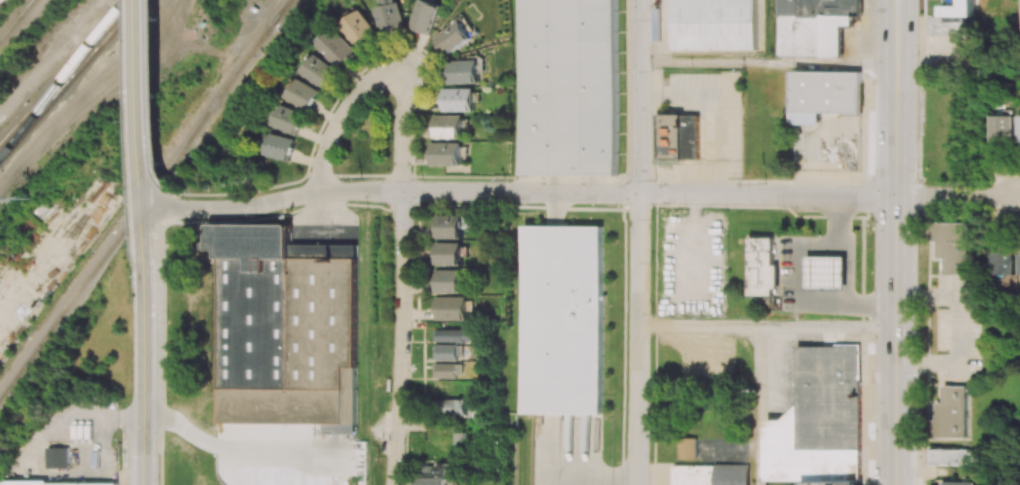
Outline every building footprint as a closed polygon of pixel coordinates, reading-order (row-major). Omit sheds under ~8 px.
[(425,0),(418,0),(409,28),(431,35),(441,5),(425,0)] [(616,176),(618,0),(519,0),(518,175),(616,176)] [(673,50),(755,49),(755,0),(673,0),(673,50)] [(843,58),(843,26),(853,26),(853,17),(862,17),(862,0),(780,0),(779,57),(843,58)] [(965,36),(965,17),(974,17),(974,5),(991,6),(991,0),(930,0),(929,35),(965,36)] [(382,32),(404,28),(399,3),(377,7),(382,32)] [(379,39),(363,11),(344,21),(360,50),(379,39)] [(472,40),(460,20),(434,36),(446,55),(472,40)] [(320,45),(341,67),(357,52),(336,29),(320,45)] [(303,71),(324,88),(338,70),(317,53),(303,71)] [(479,83),(478,60),(447,61),(448,84),(479,83)] [(860,72),(794,71),(793,125),(821,125),(822,112),(860,113),(860,72)] [(308,111),(320,91),(298,78),(287,98),(308,111)] [(474,112),(474,88),(443,88),(443,112),(474,112)] [(305,113),(282,105),(274,127),(297,135),(305,113)] [(699,115),(659,114),(659,159),(698,160),(699,115)] [(462,116),(431,115),(431,138),(461,139),(462,116)] [(1012,115),(991,116),(991,146),(1013,146),(1012,115)] [(289,162),(295,139),(271,133),(265,155),(289,162)] [(462,142),(430,142),(430,165),(461,166),(462,142)] [(461,215),(436,215),(437,239),(461,238),(461,215)] [(942,274),(965,274),(965,222),(928,222),(928,241),(935,241),(935,257),(942,257),(942,274)] [(357,245),(290,244),(291,225),(208,224),(208,250),(217,251),(216,423),(323,424),(323,433),(356,433),(357,245)] [(603,226),(521,226),(519,414),(602,414),(603,226)] [(751,296),(751,238),(775,238),(775,264),(775,288),(775,296),(751,296)] [(461,243),(437,243),(437,265),(461,265),(461,243)] [(1013,275),(1012,249),(991,250),(991,275),(1013,275)] [(808,257),(807,289),(846,289),(846,257),(808,257)] [(461,269),(436,270),(437,293),(461,292),(461,269)] [(467,297),(436,297),(436,320),(467,319),(467,297)] [(438,341),(475,342),(475,330),(438,329),(438,341)] [(462,345),(437,345),(437,360),(461,360),(462,345)] [(805,481),(805,484),(859,484),(860,346),(797,346),(797,408),(786,408),(786,420),(764,420),(764,481),(805,481)] [(434,378),(464,378),(464,364),(435,363),(434,378)] [(466,382),(437,381),(436,394),(465,395),(466,382)] [(964,386),(942,386),(941,403),(935,403),(934,421),(929,420),(928,438),(963,438),(964,386)] [(437,399),(437,416),(466,417),(467,400),(437,399)] [(470,419),(480,419),(479,408),(469,408),(470,419)] [(467,433),(454,433),(454,448),(467,448),(467,433)] [(695,438),(678,438),(678,460),(696,459),(695,438)] [(50,468),(71,468),(71,447),(50,448),(50,468)] [(928,448),(927,464),(968,465),(968,449),(928,448)] [(455,464),(420,464),(421,477),(455,476),(455,464)] [(673,484),(748,484),(748,466),(673,465),(673,484)]
